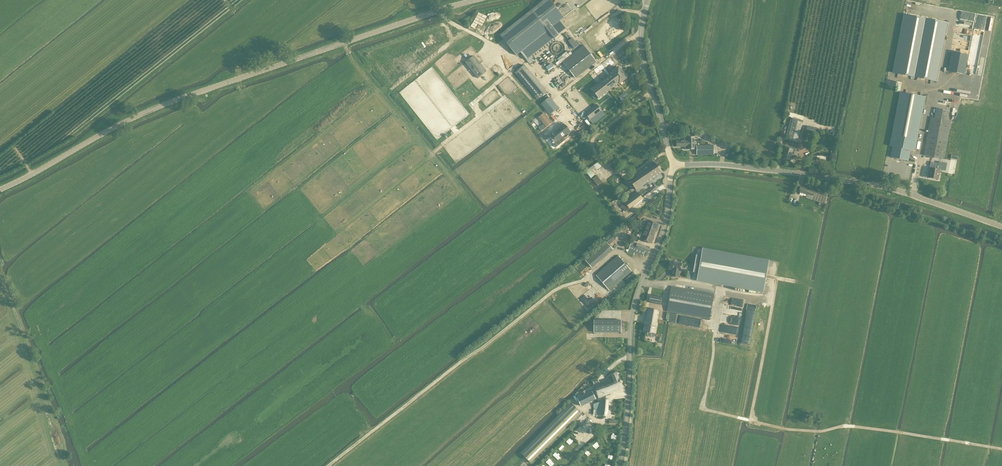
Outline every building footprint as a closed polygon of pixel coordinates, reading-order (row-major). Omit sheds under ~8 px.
[(500,35),(516,55),(520,52),(526,59),(566,29),(560,21),(564,18),(550,0),(544,0),(500,35)] [(904,15),(893,73),(936,81),(947,23),(904,15)] [(574,49),(578,46),(572,38),(568,41),(574,49)] [(575,78),(578,76),(596,62),(583,45),(563,62),(575,78)] [(967,54),(953,52),(949,71),(964,74),(967,54)] [(476,53),(464,63),(477,78),(486,71),(480,63),(482,61),(476,53)] [(614,63),(610,57),(602,63),(605,68),(609,64),(610,66),(614,63)] [(537,99),(546,91),(524,64),(514,72),(537,99)] [(619,83),(626,78),(618,67),(611,73),(612,74),(592,89),(599,98),(619,83)] [(915,151),(925,97),(900,92),(890,146),(892,147),(890,157),(908,161),(910,150),(915,151)] [(559,108),(550,96),(541,104),(550,115),(559,108)] [(583,101),(574,108),(578,114),(587,107),(583,101)] [(592,113),(588,116),(590,120),(594,124),(598,120),(605,115),(601,111),(597,105),(590,110),(592,113)] [(544,113),(538,117),(543,124),(539,128),(541,131),(552,123),(544,113)] [(797,142),(802,123),(792,120),(791,123),(790,123),(786,135),(788,136),(787,140),(797,142)] [(568,132),(563,126),(550,136),(553,141),(550,144),(554,148),(568,137),(566,134),(568,132)] [(684,141),(677,141),(677,147),(685,146),(685,149),(697,149),(697,146),(694,146),(694,137),(692,138),(684,138),(684,141)] [(713,145),(697,146),(697,149),(697,155),(714,154),(713,145)] [(790,160),(792,154),(794,154),(795,148),(786,146),(785,148),(783,158),(790,160)] [(598,162),(586,171),(589,176),(590,176),(591,178),(592,178),(595,176),(593,172),(601,167),(598,162)] [(645,175),(658,167),(654,162),(629,179),(634,187),(644,180),(643,178),(646,176),(645,175)] [(930,168),(928,178),(938,180),(940,170),(944,170),(945,167),(946,168),(947,163),(940,162),(940,164),(939,164),(935,163),(934,169),(930,168)] [(644,180),(634,187),(636,190),(662,173),(658,167),(645,175),(646,176),(643,178),(644,180)] [(598,186),(602,183),(597,176),(593,179),(598,186)] [(801,187),(799,192),(807,195),(808,194),(813,196),(815,191),(809,189),(809,190),(801,187)] [(625,212),(643,198),(638,193),(621,206),(625,212)] [(642,212),(637,217),(640,220),(645,215),(642,212)] [(655,234),(659,224),(648,220),(645,230),(655,234)] [(651,243),(655,234),(645,230),(641,240),(651,243)] [(613,236),(607,241),(611,245),(616,240),(613,236)] [(592,268),(612,249),(605,242),(585,261),(592,268)] [(632,242),(628,252),(634,255),(635,252),(643,256),(645,252),(648,253),(649,248),(637,244),(632,242)] [(763,293),(769,260),(703,248),(701,256),(696,255),(693,272),(698,273),(697,281),(763,293)] [(618,256),(596,275),(609,290),(631,271),(618,256)] [(670,261),(669,269),(673,270),(672,276),(678,277),(679,271),(680,271),(682,263),(670,261)] [(709,319),(714,294),(671,286),(667,311),(709,319)] [(661,305),(662,297),(651,295),(649,303),(661,305)] [(651,332),(655,333),(659,310),(648,308),(645,325),(652,326),(651,332)] [(621,320),(594,320),(594,332),(621,332),(621,320)] [(651,332),(652,326),(645,325),(644,331),(648,332),(647,335),(648,336),(650,337),(651,336),(654,337),(655,333),(651,332)] [(718,325),(717,332),(736,334),(737,327),(718,325)] [(598,380),(593,382),(595,385),(594,385),(598,398),(623,388),(616,372),(610,375),(611,379),(599,383),(598,380)] [(581,393),(583,395),(577,398),(581,406),(595,399),(592,391),(587,393),(585,390),(581,393)] [(608,407),(608,399),(593,404),(594,410),(593,415),(606,416),(607,413),(608,407)] [(558,416),(521,453),(531,463),(570,424),(571,425),(582,414),(570,402),(557,415),(558,416)]
